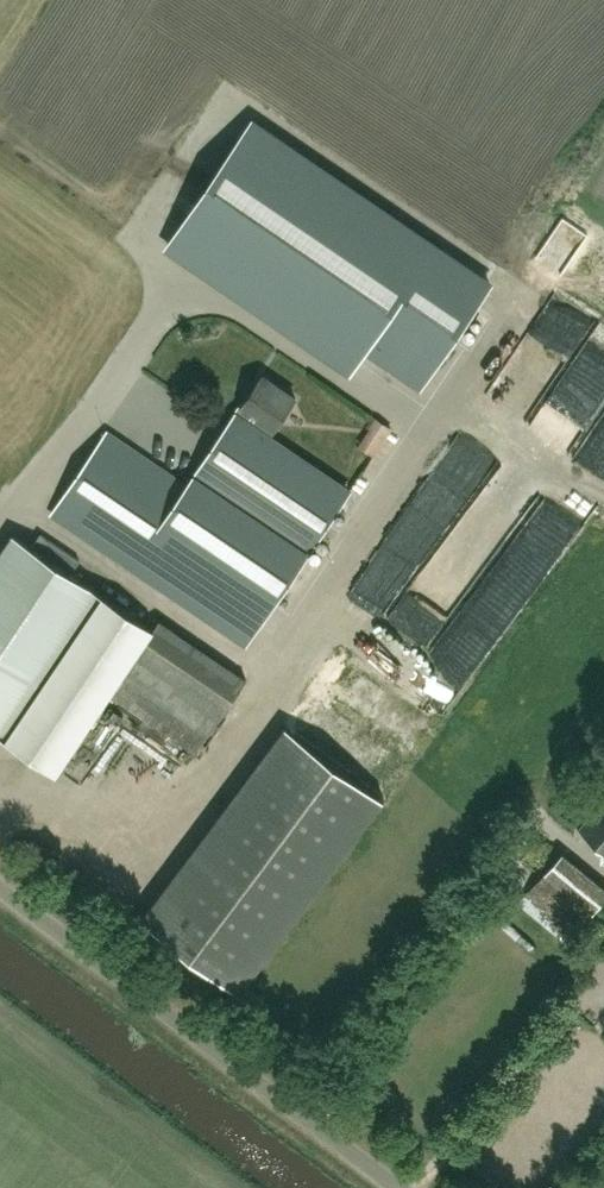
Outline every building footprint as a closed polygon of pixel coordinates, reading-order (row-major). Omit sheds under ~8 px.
[(491,283),(256,121),(170,245),(351,369),(352,369),(367,347),(421,384),(491,283)] [(245,642),(347,491),(268,437),(275,427),(276,428),(297,397),(263,374),(189,484),(108,430),(53,512),(176,595),(245,642)] [(382,452),(395,422),(375,413),(362,443),(382,452)] [(447,435),(426,470),(443,481),(464,446),(447,435)] [(0,553),(0,734),(58,773),(111,694),(197,753),(247,679),(160,620),(155,628),(14,531),(0,553)] [(433,574),(427,586),(464,606),(470,594),(433,574)] [(110,711),(64,776),(84,790),(130,725),(110,711)] [(286,730),(140,920),(237,995),(383,804),(286,730)] [(582,827),(603,845),(603,801),(582,827)] [(579,930),(603,899),(603,883),(563,850),(528,889),(579,930)]
